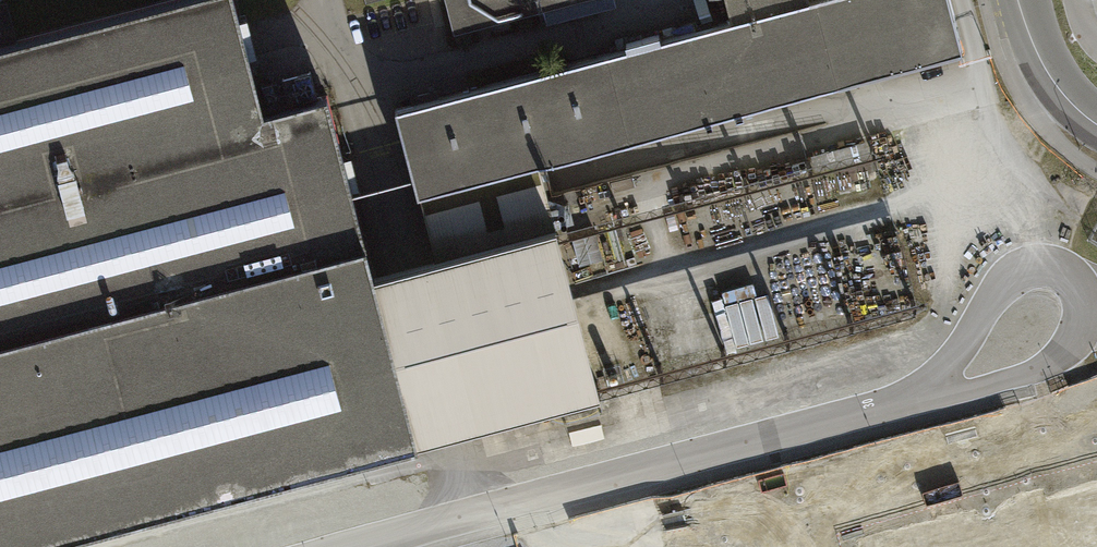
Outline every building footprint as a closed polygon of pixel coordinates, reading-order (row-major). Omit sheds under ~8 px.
[(419,442),(418,440),(374,273),(350,187),(327,95),(264,112),(247,50),(234,0),(174,0),(15,42),(0,46),(0,546),(20,546),(419,442)] [(395,109),(417,195),(419,194),(436,257),(440,256),(441,259),(475,250),(475,248),(556,227),(539,162),(963,51),(949,0),(810,0),(732,20),(709,27),(660,39),(659,35),(625,43),(627,48),(578,61),(414,104),(395,109)] [(454,33),(543,10),(581,0),(446,0),(454,33)] [(543,10),(547,24),(616,6),(615,0),(581,0),(543,10)] [(732,20),(810,0),(727,0),(732,20)] [(15,42),(6,5),(0,7),(0,46),(15,42)] [(374,273),(418,440),(447,432),(600,391),(576,301),(556,227),(475,248),(475,250),(441,259),(440,256),(436,257),(402,266),(374,273)]
